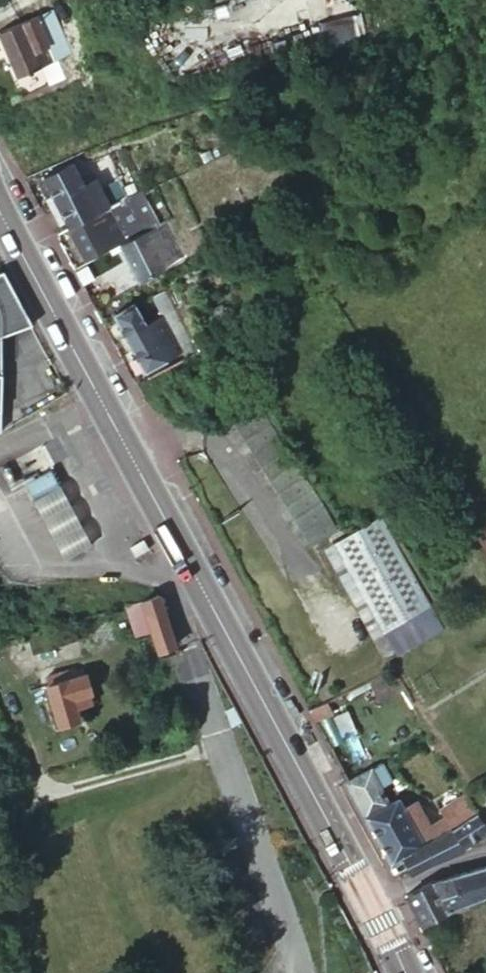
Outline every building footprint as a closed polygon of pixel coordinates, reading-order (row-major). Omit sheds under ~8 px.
[(56,7),(39,14),(59,60),(61,59),(76,52),(56,7)] [(2,29),(24,79),(30,76),(29,73),(54,63),(61,80),(69,76),(61,59),(59,60),(39,14),(2,29)] [(112,177),(121,199),(131,195),(120,166),(128,163),(123,149),(98,158),(106,180),(112,177)] [(39,201),(56,232),(100,210),(113,204),(99,176),(86,182),(74,159),(45,174),(55,193),(39,201)] [(131,195),(121,199),(113,204),(100,210),(103,214),(75,228),(89,255),(127,236),(119,219),(142,208),(144,214),(137,218),(144,232),(165,220),(148,187),(131,195)] [(171,218),(165,220),(144,232),(124,241),(145,281),(171,267),(170,263),(189,255),(171,218)] [(1,430),(2,368),(3,335),(32,320),(3,266),(0,267),(0,430),(1,430)] [(97,307),(106,325),(121,317),(119,313),(132,306),(125,293),(97,307)] [(119,313),(121,317),(149,368),(187,348),(168,312),(151,321),(140,302),(132,306),(119,313)] [(235,353),(211,374),(311,495),(335,474),(235,353)] [(52,461),(27,476),(35,492),(60,477),(52,461)] [(335,490),(382,583),(393,607),(448,581),(389,463),(335,490)] [(60,477),(35,492),(68,552),(94,537),(61,477),(60,477)] [(382,583),(335,490),(324,496),(370,589),(382,583)] [(173,641),(156,592),(117,604),(124,623),(131,621),(134,630),(148,626),(155,647),(173,641)] [(392,664),(367,677),(376,696),(403,682),(392,664)] [(44,682),(56,723),(78,715),(75,704),(91,699),(87,689),(90,688),(83,668),(71,671),(69,667),(44,674),(46,681),(44,682)] [(232,726),(244,721),(237,707),(228,712),(232,726)] [(365,816),(392,802),(380,778),(388,773),(382,760),(346,780),(365,816)] [(467,792),(469,796),(479,814),(481,817),(485,814),(485,795),(481,785),(467,792)] [(442,811),(451,828),(479,814),(469,796),(442,811)] [(365,816),(389,861),(402,854),(439,835),(420,799),(404,808),(398,799),(392,802),(365,816)] [(459,843),(485,829),(485,825),(481,817),(479,814),(451,828),(459,843)] [(462,849),(459,843),(451,828),(439,835),(448,854),(462,849)] [(448,854),(439,835),(402,854),(411,872),(428,861),(448,854)] [(450,874),(456,905),(485,895),(485,867),(450,874)] [(406,893),(420,923),(444,911),(456,905),(450,874),(433,878),(406,893)]
